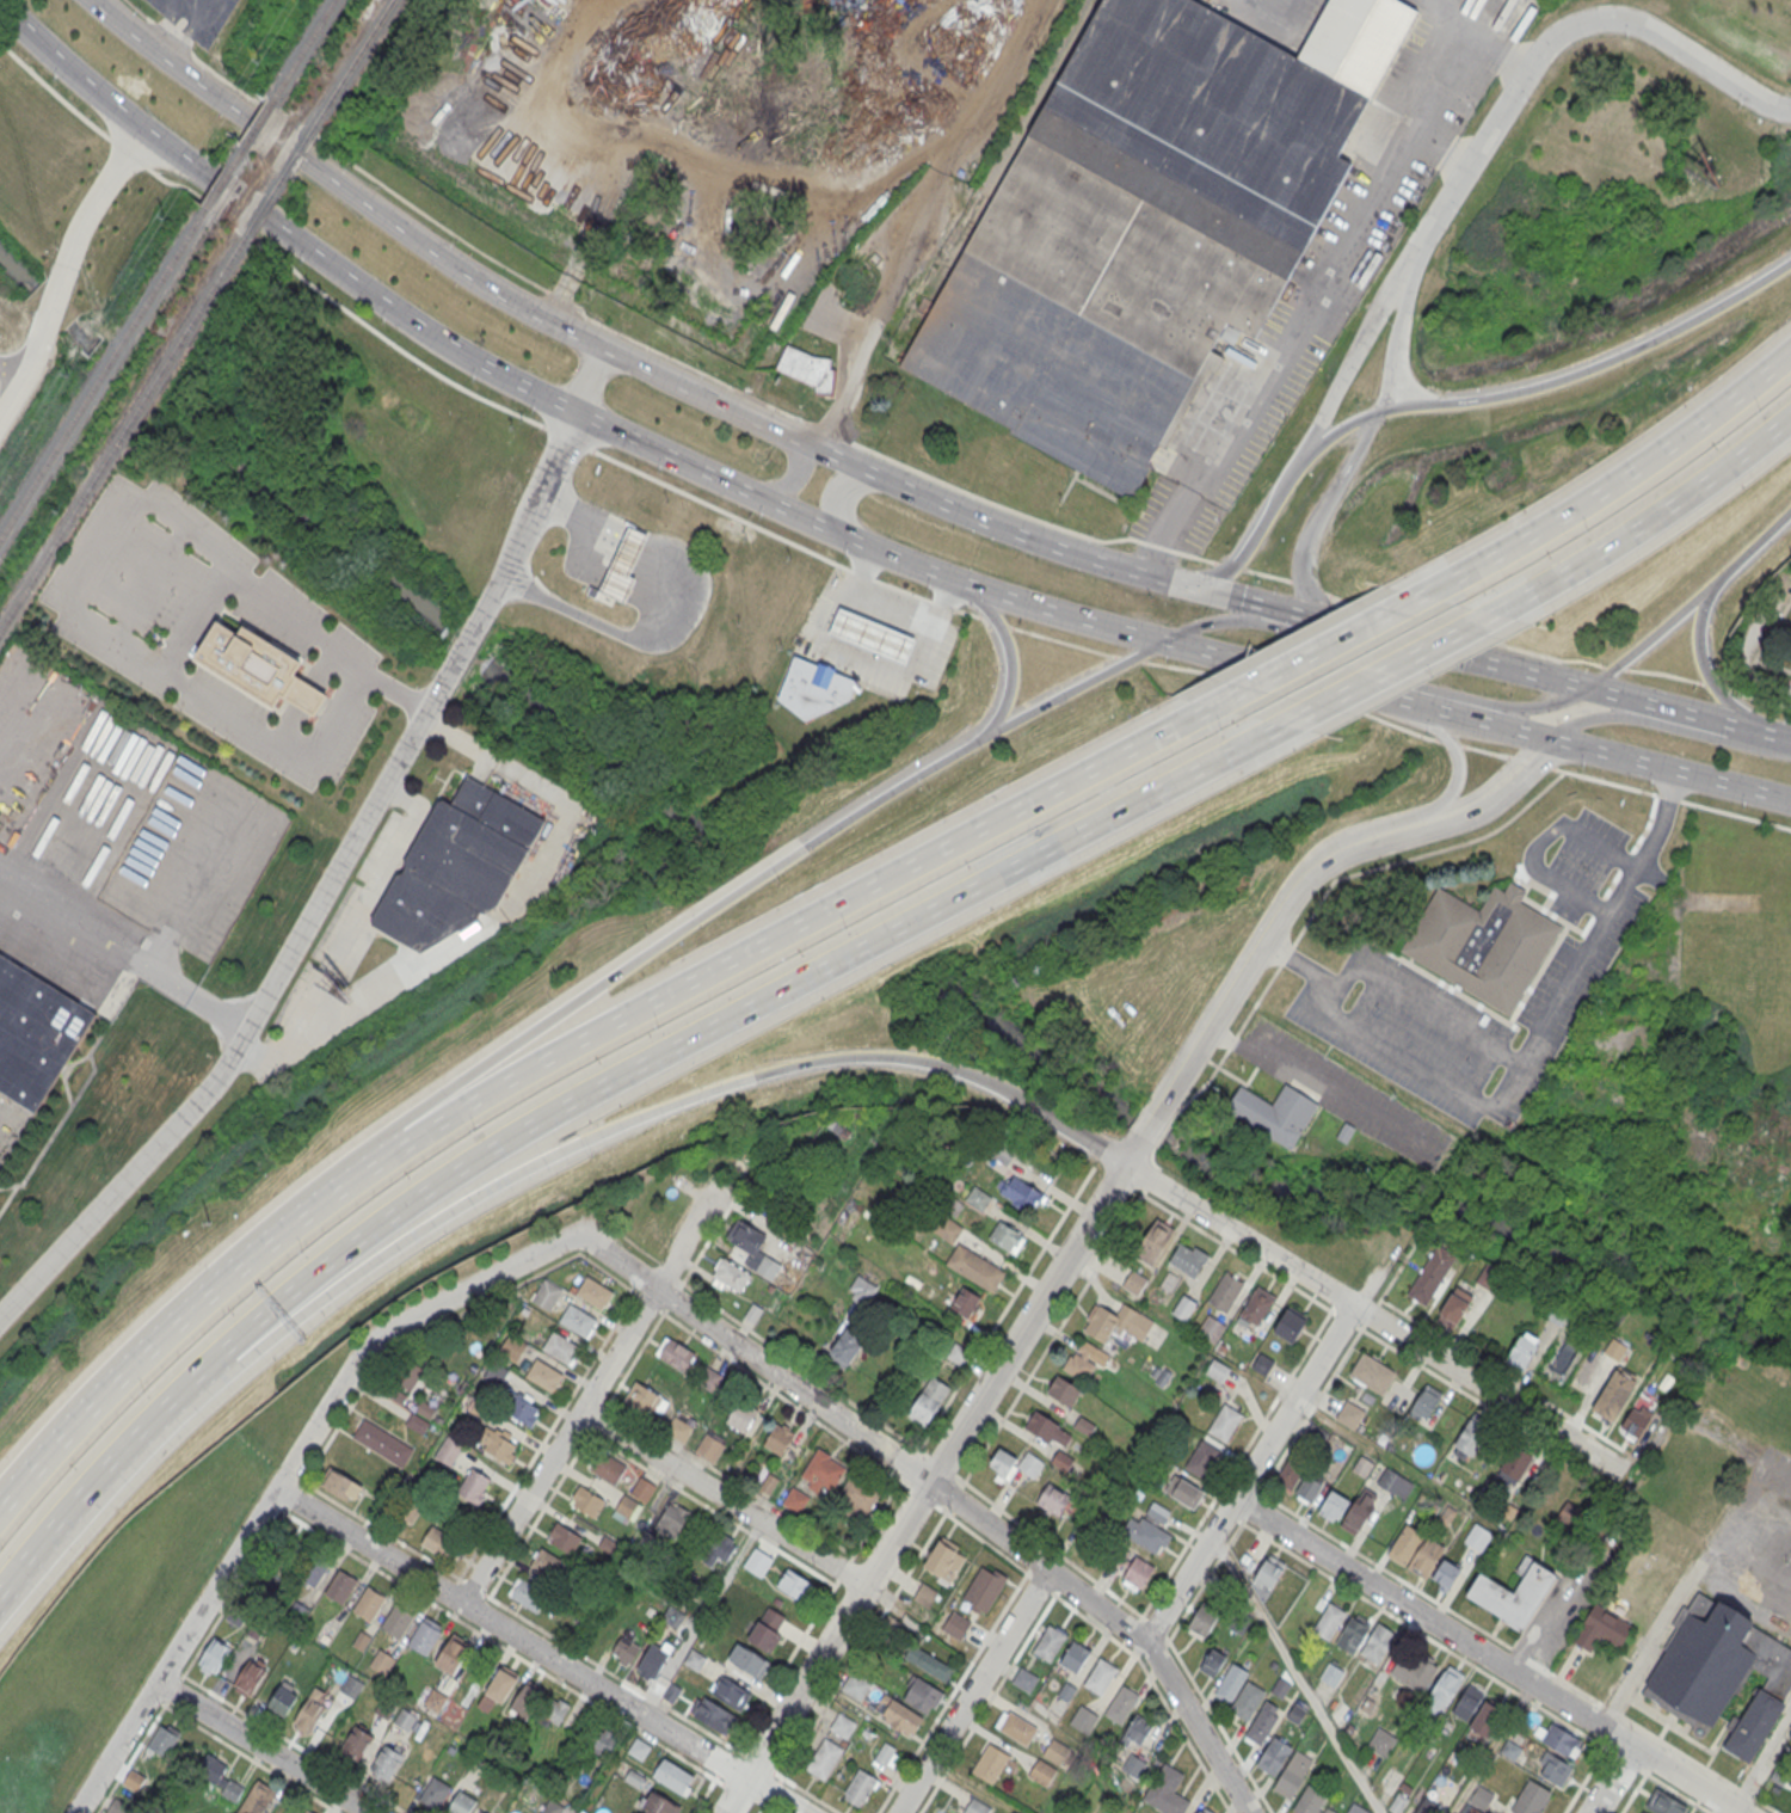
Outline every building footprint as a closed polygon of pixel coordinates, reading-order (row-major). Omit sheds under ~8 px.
[(1130,500),(1158,444),(1164,447),(1208,369),(1213,371),(1223,357),(1211,350),(1225,321),(1254,337),(1352,162),(1338,156),(1417,11),(1399,0),(1327,0),(1297,56),(1194,0),(1099,0),(897,365),(1130,500)] [(774,372),(829,397),(840,373),(829,368),(830,364),(786,344),(774,372)] [(648,534),(628,524),(621,542),(598,589),(624,602),(635,577),(629,574),(640,551),(648,534)] [(839,608),(915,638),(905,664),(829,633),(839,608)] [(217,620),(195,657),(275,707),(282,696),(314,715),(327,694),(296,674),(303,662),(244,625),(239,633),(217,620)] [(793,654),(777,699),(804,719),(851,700),(857,681),(835,671),(836,669),(818,662),(817,664),(793,654)] [(467,774),(547,819),(498,904),(420,953),(373,926),(370,917),(438,800),(444,799),(451,803),(467,774)] [(1399,951),(1508,1015),(1562,927),(1521,901),(1526,891),(1510,881),(1504,891),(1494,885),(1479,910),(1439,886),(1399,951)] [(36,1112),(0,1089),(0,952),(96,1013),(36,1112)] [(1241,1086),(1225,1110),(1290,1150),(1318,1105),(1285,1083),(1272,1105),(1241,1086)] [(1336,1137),(1346,1121),(1355,1129),(1347,1144),(1336,1137)] [(999,1192),(1030,1215),(1045,1195),(1013,1172),(999,1192)] [(964,1199),(981,1212),(992,1198),(975,1185),(964,1199)] [(963,1229),(946,1216),(935,1231),(952,1244),(963,1229)] [(755,1258),(767,1238),(737,1219),(725,1239),(755,1258)] [(1026,1237),(999,1219),(987,1237),(1014,1255),(1026,1237)] [(1175,1231),(1156,1220),(1134,1257),(1153,1268),(1175,1231)] [(1007,1272),(959,1242),(945,1264),(993,1293),(1007,1272)] [(1195,1280),(1208,1257),(1180,1242),(1167,1264),(1195,1280)] [(1407,1295),(1426,1306),(1457,1255),(1437,1243),(1407,1295)] [(780,1266),(763,1257),(755,1273),(772,1281),(780,1266)] [(710,1278),(739,1296),(751,1276),(722,1259),(710,1278)] [(1475,1281),(1495,1292),(1507,1271),(1488,1260),(1475,1281)] [(1207,1301),(1225,1313),(1245,1282),(1227,1270),(1207,1301)] [(1122,1289),(1140,1298),(1149,1280),(1131,1271),(1122,1289)] [(576,1293),(587,1276),(613,1292),(602,1309),(576,1293)] [(530,1299),(544,1278),(562,1289),(548,1310),(530,1299)] [(949,1305),(970,1320),(984,1299),(962,1285),(949,1305)] [(1277,1298),(1259,1285),(1236,1319),(1253,1331),(1277,1298)] [(1454,1329),(1474,1297),(1456,1286),(1436,1318),(1454,1329)] [(1195,1305),(1183,1298),(1173,1315),(1185,1322),(1195,1305)] [(559,1321),(570,1303),(597,1320),(585,1336),(559,1321)] [(1155,1323),(1125,1305),(1118,1316),(1098,1303),(1081,1330),(1104,1344),(1115,1326),(1142,1343),(1155,1323)] [(1308,1320),(1287,1307),(1273,1331),(1293,1343),(1308,1320)] [(1215,1344),(1227,1325),(1209,1314),(1197,1333),(1215,1344)] [(848,1367),(864,1340),(845,1329),(829,1356),(848,1367)] [(553,1330),(542,1348),(571,1365),(581,1347),(553,1330)] [(1522,1334),(1505,1364),(1522,1373),(1539,1344),(1522,1334)] [(687,1374),(698,1355),(666,1337),(656,1356),(687,1374)] [(1628,1347),(1612,1338),(1604,1352),(1619,1361),(1628,1347)] [(1101,1350),(1079,1339),(1063,1369),(1085,1381),(1101,1350)] [(959,1370),(971,1357),(955,1342),(943,1355),(959,1370)] [(1396,1373),(1364,1352),(1349,1375),(1380,1396),(1396,1373)] [(383,1392),(404,1404),(424,1370),(402,1358),(383,1392)] [(536,1358),(525,1376),(552,1393),(564,1375),(536,1358)] [(1221,1383),(1230,1369),(1215,1359),(1206,1373),(1221,1383)] [(1612,1424),(1638,1378),(1617,1366),(1591,1411),(1612,1424)] [(723,1378),(707,1368),(696,1384),(712,1394),(723,1378)] [(1083,1390),(1056,1374),(1045,1393),(1072,1409),(1083,1390)] [(906,1416),(926,1429),(952,1390),(931,1377),(906,1416)] [(655,1420),(667,1401),(636,1382),(624,1401),(655,1420)] [(1409,1413),(1425,1423),(1442,1393),(1426,1383),(1409,1413)] [(538,1408),(516,1395),(506,1412),(528,1425),(538,1408)] [(724,1423),(744,1435),(758,1413),(738,1401),(724,1423)] [(1336,1420),(1355,1430),(1365,1411),(1345,1401),(1336,1420)] [(1243,1414),(1223,1403),(1207,1433),(1227,1444),(1243,1414)] [(1618,1431),(1636,1442),(1654,1414),(1635,1403),(1618,1431)] [(1024,1429),(1065,1450),(1075,1431),(1033,1410),(1024,1429)] [(1455,1449),(1475,1459),(1491,1425),(1470,1416),(1455,1449)] [(364,1418),(352,1436),(402,1467),(413,1448),(364,1418)] [(690,1423),(671,1421),(669,1438),(688,1441),(690,1423)] [(762,1447),(783,1459),(796,1434),(775,1423),(762,1447)] [(520,1444),(488,1428),(477,1449),(509,1465),(520,1444)] [(713,1465),(725,1446),(706,1434),(694,1452),(713,1465)] [(449,1467),(463,1448),(448,1438),(434,1457),(449,1467)] [(1205,1480),(1221,1450),(1201,1440),(1185,1469),(1205,1480)] [(1515,1487),(1535,1456),(1517,1444),(1497,1474),(1515,1487)] [(1015,1467),(1034,1480),(1045,1464),(1027,1452),(1020,1462),(999,1447),(985,1468),(1005,1481),(1015,1467)] [(627,1465),(616,1485),(590,1469),(601,1450),(627,1465)] [(847,1467),(816,1450),(801,1479),(832,1496),(847,1467)] [(1053,1463),(1066,1471),(1073,1460),(1060,1452),(1053,1463)] [(1353,1471),(1365,1478),(1372,1465),(1361,1458),(1353,1471)] [(1296,1500),(1316,1500),(1316,1479),(1304,1479),(1304,1465),(1282,1465),(1282,1487),(1296,1487),(1296,1500)] [(1413,1486),(1387,1467),(1376,1481),(1402,1501),(1413,1486)] [(363,1486),(329,1468),(320,1485),(354,1503),(363,1486)] [(493,1480),(470,1468),(456,1494),(479,1506),(493,1480)] [(1160,1490),(1191,1510),(1203,1492),(1173,1471),(1160,1490)] [(839,1500),(868,1517),(883,1492),(854,1474),(839,1500)] [(759,1489),(768,1496),(779,1482),(770,1475),(759,1489)] [(645,1504),(657,1487),(640,1476),(629,1493),(645,1504)] [(1035,1505),(1061,1519),(1073,1497),(1047,1483),(1035,1505)] [(605,1500),(580,1485),(568,1502),(595,1518),(605,1500)] [(807,1501),(793,1490),(783,1503),(798,1514),(807,1501)] [(1318,1514),(1356,1536),(1377,1501),(1361,1491),(1353,1503),(1331,1491),(1318,1514)] [(635,1520),(642,1504),(623,1495),(615,1510),(635,1520)] [(652,1527),(675,1539),(690,1512),(667,1499),(652,1527)] [(1127,1539),(1158,1557),(1171,1535),(1141,1517),(1127,1539)] [(581,1537),(556,1522),(546,1538),(571,1554),(581,1537)] [(1445,1544),(1402,1523),(1386,1558),(1428,1579),(1445,1544)] [(1481,1554),(1493,1535),(1475,1523),(1463,1542),(1481,1554)] [(420,1547),(453,1565),(464,1545),(431,1527),(420,1547)] [(726,1565),(734,1545),(715,1536),(707,1557),(726,1565)] [(967,1555),(938,1540),(923,1568),(953,1584),(967,1555)] [(554,1583),(567,1564),(541,1548),(529,1567),(554,1583)] [(1154,1571),(1129,1552),(1113,1572),(1139,1592),(1154,1571)] [(315,1588),(329,1564),(309,1553),(295,1577),(315,1588)] [(1272,1592),(1286,1563),(1266,1554),(1253,1583),(1272,1592)] [(1523,1632),(1557,1574),(1524,1555),(1514,1571),(1524,1577),(1514,1593),(1480,1573),(1465,1598),(1523,1632)] [(1446,1592),(1461,1570),(1446,1559),(1430,1581),(1446,1592)] [(989,1615),(1006,1576),(979,1565),(963,1604),(989,1615)] [(776,1585),(800,1602),(812,1584),(788,1567),(776,1585)] [(325,1596),(344,1606),(357,1580),(338,1570),(325,1596)] [(522,1578),(510,1596),(537,1612),(548,1593),(522,1578)] [(939,1593),(923,1583),(912,1599),(928,1610),(939,1593)] [(351,1613),(371,1624),(386,1598),(366,1587),(351,1613)] [(1752,1625),(1790,1649),(1790,1685),(1781,1701),(1786,1704),(1748,1765),(1721,1747),(1731,1732),(1725,1727),(1729,1721),(1718,1715),(1711,1726),(1710,1725),(1703,1737),(1700,1738),(1698,1738),(1695,1737),(1693,1735),(1692,1733),(1691,1731),(1692,1728),(1693,1725),(1641,1694),(1645,1685),(1644,1684),(1666,1649),(1663,1647),(1676,1627),(1670,1623),(1682,1605),(1688,1608),(1698,1592),(1717,1604),(1752,1625)] [(1328,1640),(1346,1612),(1330,1602),(1312,1631),(1328,1640)] [(1572,1642),(1592,1653),(1600,1638),(1620,1649),(1633,1626),(1593,1604),(1572,1642)] [(414,1617),(395,1605),(380,1629),(398,1641),(414,1617)] [(1188,1629),(1207,1638),(1218,1614),(1200,1605),(1188,1629)] [(770,1652),(786,1617),(765,1607),(748,1642),(770,1652)] [(960,1642),(972,1623),(952,1611),(940,1630),(960,1642)] [(1353,1654),(1371,1623),(1353,1612),(1334,1643),(1353,1654)] [(442,1629),(422,1619),(407,1647),(426,1658),(442,1629)] [(1396,1634),(1378,1623),(1359,1654),(1377,1666),(1396,1634)] [(1031,1652),(1050,1663),(1067,1636),(1049,1624),(1031,1652)] [(215,1674),(232,1647),(214,1636),(197,1662),(215,1674)] [(434,1665),(453,1676),(469,1650),(450,1638),(434,1665)] [(613,1653),(628,1664),(639,1649),(624,1638),(613,1653)] [(1059,1663),(1075,1674),(1090,1651),(1074,1641),(1059,1663)] [(636,1671),(654,1681),(669,1654),(651,1644),(636,1671)] [(727,1661),(760,1681),(770,1664),(737,1644),(727,1661)] [(953,1671),(913,1644),(904,1657),(944,1684),(953,1671)] [(1199,1669),(1214,1678),(1226,1656),(1211,1647),(1199,1669)] [(1392,1676),(1421,1694),(1438,1667),(1410,1649),(1392,1676)] [(395,1659),(377,1651),(369,1668),(386,1676),(395,1659)] [(685,1664),(697,1670),(703,1659),(691,1652),(685,1664)] [(267,1668),(249,1658),(232,1686),(250,1696),(267,1668)] [(1103,1697),(1117,1667),(1099,1658),(1084,1688),(1103,1697)] [(1213,1695),(1229,1704),(1249,1672),(1233,1662),(1213,1695)] [(1344,1670),(1328,1662),(1320,1679),(1336,1687),(1344,1670)] [(1424,1704),(1442,1714),(1464,1674),(1447,1664),(1424,1704)] [(1030,1694),(1039,1679),(1020,1668),(1012,1683),(1030,1694)] [(505,1706),(517,1677),(497,1669),(485,1697),(505,1706)] [(861,1702),(872,1684),(851,1672),(841,1691),(861,1702)] [(339,1690),(354,1700),(364,1686),(349,1675),(339,1690)] [(709,1695),(742,1712),(752,1694),(719,1676),(709,1695)] [(929,1716),(943,1696),(916,1677),(902,1698),(929,1716)] [(1291,1684),(1279,1677),(1270,1692),(1282,1699),(1291,1684)] [(1248,1722),(1229,1710),(1248,1679),(1266,1691),(1248,1722)] [(286,1718),(299,1692),(281,1682),(267,1708),(286,1718)] [(543,1694),(527,1683),(509,1709),(525,1721),(543,1694)] [(1121,1726),(1103,1714),(1121,1684),(1140,1695),(1121,1726)] [(1485,1693),(1468,1684),(1451,1712),(1468,1721),(1485,1693)] [(312,1735),(328,1693),(311,1687),(295,1728),(312,1735)] [(423,1705),(438,1714),(447,1698),(431,1690),(423,1705)] [(875,1710),(910,1739),(924,1722),(889,1693),(875,1710)] [(569,1708),(552,1698),(539,1719),(557,1729),(569,1708)] [(1244,1737),(1260,1746),(1282,1710),(1266,1700),(1244,1737)] [(1470,1728),(1489,1739),(1504,1710),(1485,1700),(1470,1728)] [(394,1709),(382,1702),(375,1712),(387,1719),(394,1709)] [(1068,1725),(1087,1736),(1099,1716),(1079,1705),(1068,1725)] [(1305,1711),(1296,1706),(1289,1718),(1298,1723),(1305,1711)] [(1028,1747),(1039,1728),(1006,1709),(994,1728),(1028,1747)] [(408,1733),(416,1718),(402,1710),(394,1724),(408,1733)] [(829,1731),(848,1741),(857,1723),(838,1714),(829,1731)] [(1140,1746),(1154,1724),(1137,1714),(1123,1736),(1140,1746)] [(165,1761),(181,1734),(161,1722),(145,1750),(165,1761)] [(1576,1758),(1584,1738),(1550,1724),(1542,1744),(1576,1758)] [(1397,1738),(1379,1726),(1367,1746),(1385,1758),(1397,1738)] [(373,1737),(354,1727),(340,1753),(359,1763),(373,1737)] [(587,1751),(608,1759),(616,1735),(596,1727),(587,1751)] [(1274,1777),(1255,1766),(1274,1735),(1292,1747),(1274,1777)] [(824,1780),(806,1768),(824,1737),(843,1749),(824,1780)] [(1058,1764),(1068,1748),(1051,1738),(1042,1755),(1058,1764)] [(627,1755),(642,1763),(650,1747),(636,1739),(627,1755)] [(875,1759),(890,1768),(900,1751),(884,1742),(875,1759)] [(1011,1756),(989,1743),(971,1772),(993,1785),(1011,1756)] [(403,1756),(384,1746),(370,1772),(389,1782),(403,1756)] [(1290,1799),(1272,1788),(1295,1749),(1313,1758),(1290,1799)] [(1533,1772),(1561,1788),(1573,1767),(1545,1751),(1533,1772)] [(244,1786),(224,1777),(230,1764),(206,1753),(194,1778),(238,1798),(244,1786)] [(1148,1763),(1131,1753),(1121,1771),(1138,1780),(1148,1763)] [(1058,1770),(1038,1758),(1027,1777),(1047,1789),(1058,1770)] [(652,1777),(683,1797),(695,1779),(664,1759),(652,1777)] [(1189,1801),(1182,1812),(1166,1812),(1143,1799),(1164,1762),(1183,1774),(1174,1792),(1189,1801)] [(121,1783),(139,1794),(148,1780),(131,1768),(121,1783)] [(863,1803),(861,1802),(858,1806),(843,1797),(847,1793),(845,1792),(860,1768),(878,1778),(863,1803)] [(432,1778),(418,1802),(436,1812),(437,1812),(451,1790),(432,1778)] [(1529,1779),(1510,1811),(1513,1812),(1541,1812),(1553,1793),(1529,1779)] [(238,1812),(263,1812),(276,1792),(258,1780),(237,1812),(238,1812)] [(1327,1795),(1316,1812),(1298,1812),(1292,1809),(1309,1783),(1327,1795)] [(1494,1793),(1478,1786),(1465,1812),(1485,1812),(1494,1793)] [(682,1810),(651,1789),(639,1807),(648,1812),(680,1812),(682,1810)] [(1653,1812),(1689,1812),(1691,1809),(1656,1789),(1645,1808),(1653,1812)] [(456,1792),(445,1812),(470,1812),(475,1801),(456,1792)] [(1407,1801),(1399,1794),(1388,1809),(1394,1812),(1398,1812),(1407,1801)] [(992,1807),(971,1797),(963,1812),(989,1812),(992,1807)] [(1440,1804),(1423,1797),(1416,1812),(1436,1812),(1440,1804)] [(128,1805),(114,1798),(107,1812),(124,1812),(128,1805)]
